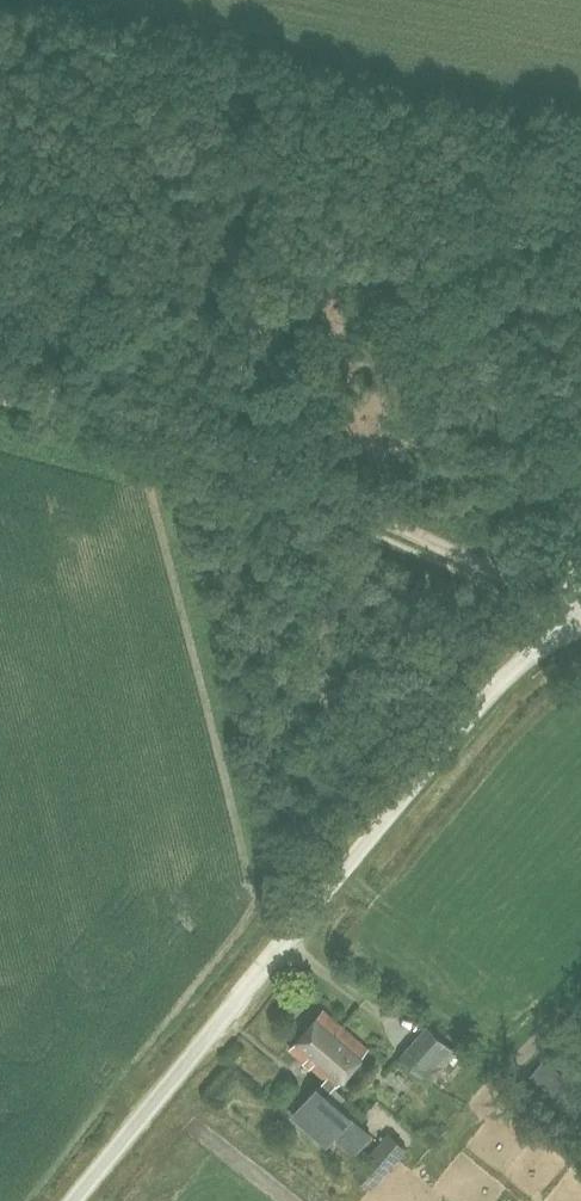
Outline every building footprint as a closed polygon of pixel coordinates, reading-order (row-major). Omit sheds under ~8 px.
[(325,1009),(291,1048),(327,1079),(319,1087),(318,1086),(294,1114),(329,1143),(336,1134),(357,1152),(373,1133),(327,1094),(335,1085),(336,1087),(370,1048),(325,1009)] [(446,1040),(420,1070),(431,1079),(457,1049),(446,1040)] [(278,1091),(285,1097),(295,1086),(287,1080),(278,1091)] [(389,1133),(356,1171),(373,1186),(406,1147),(389,1133)]
